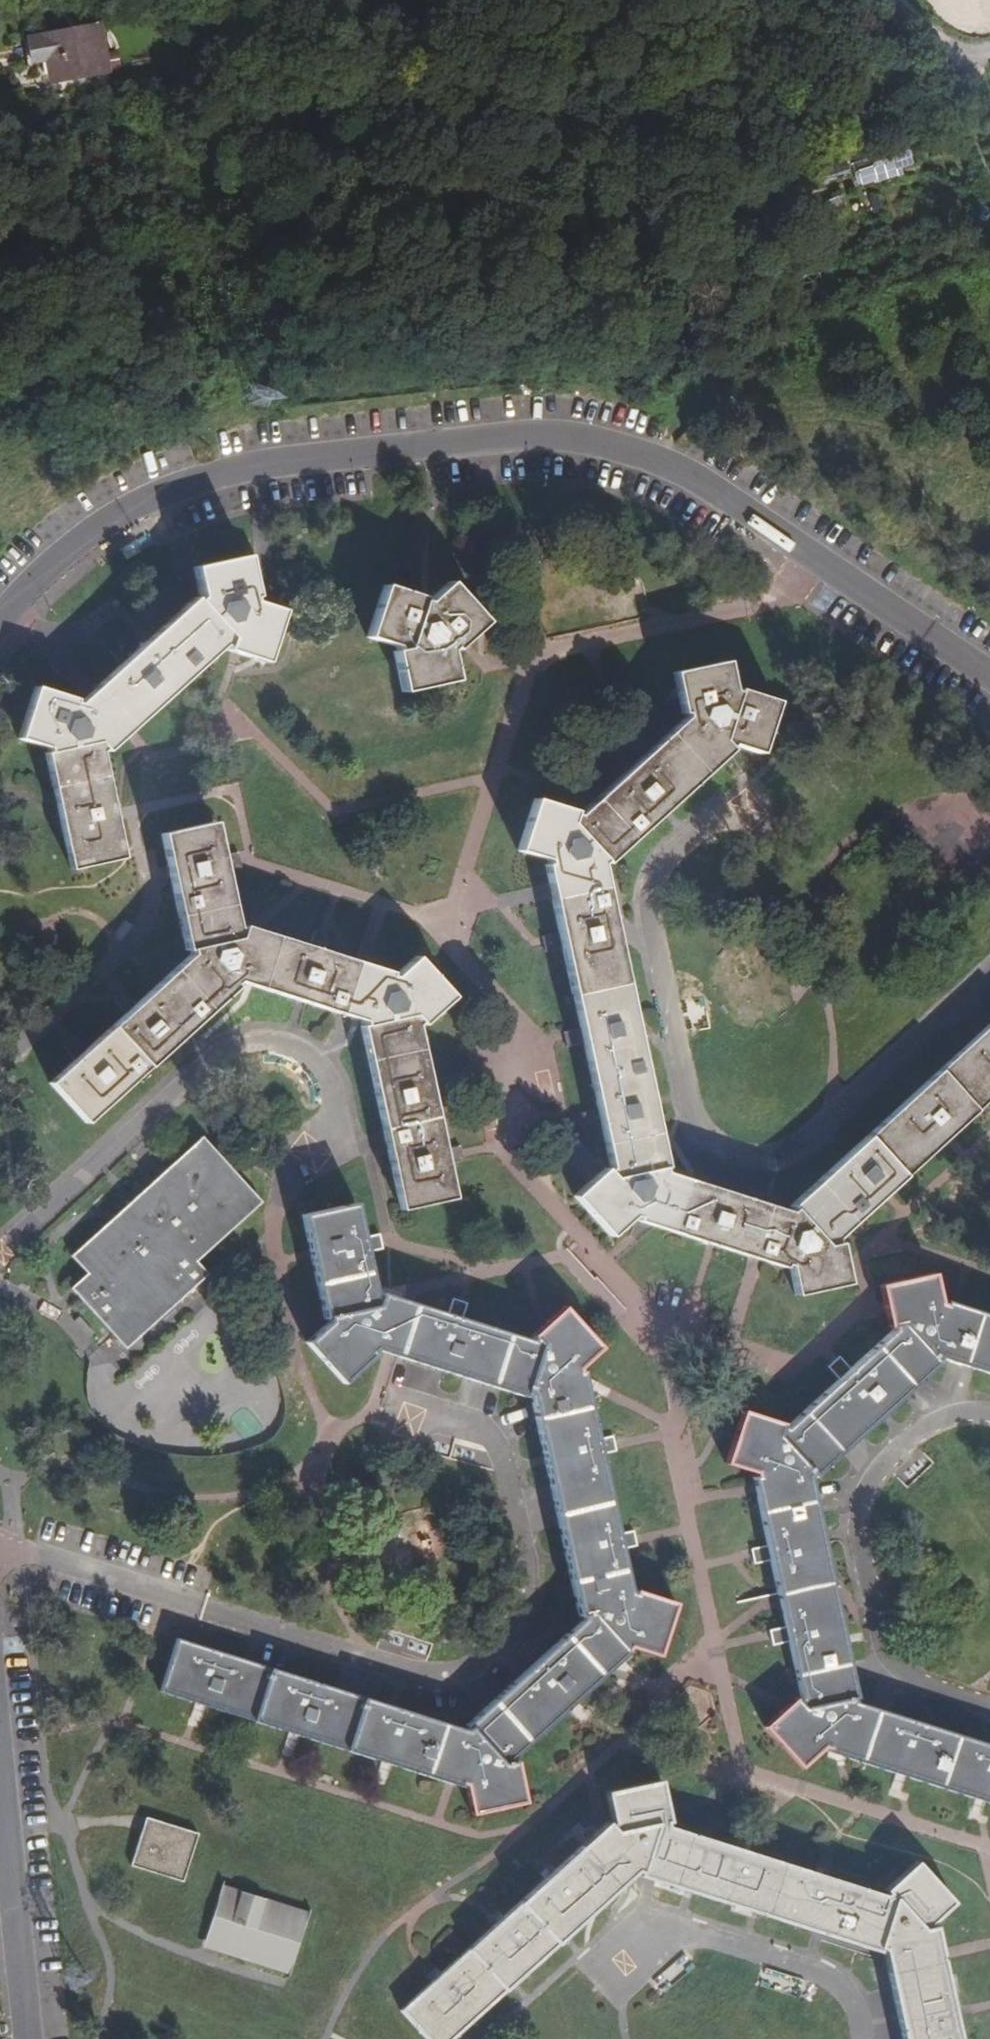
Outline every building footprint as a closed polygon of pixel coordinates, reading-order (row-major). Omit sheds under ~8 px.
[(66,66),(67,74),(107,65),(96,20),(21,34),(25,58),(47,54),(50,69),(66,66)] [(51,77),(67,74),(66,66),(50,69),(51,77)] [(911,174),(906,152),(854,163),(859,185),(911,174)] [(248,558),(196,569),(202,596),(198,601),(194,598),(81,703),(75,702),(77,698),(37,687),(22,740),(51,748),(52,752),(47,753),(73,865),(125,854),(116,815),(115,809),(102,751),(107,748),(110,750),(129,733),(222,645),(228,647),(227,651),(230,652),(236,654),(265,664),(282,612),(254,602),(253,594),(256,593),(248,558)] [(426,601),(388,587),(371,640),(399,650),(402,654),(396,656),(406,697),(457,684),(449,652),(453,647),(457,650),(460,647),(464,644),(486,623),(450,585),(430,603),(427,603),(426,601)] [(764,756),(782,705),(741,691),(738,695),(736,694),(731,664),(678,675),(684,704),(686,716),(691,716),(691,719),(579,815),(535,802),(521,851),(552,861),(553,866),(549,868),(552,882),(556,899),(564,939),(582,1028),(584,1036),(600,1116),(611,1167),(605,1172),(603,1169),(596,1175),(575,1195),(610,1235),(634,1215),(638,1216),(638,1219),(764,1260),(780,1265),(782,1261),(787,1262),(793,1295),(849,1284),(841,1243),(837,1243),(836,1239),(989,1101),(989,1025),(791,1204),(793,1207),(789,1210),(662,1170),(661,1163),(665,1162),(607,883),(603,863),(606,860),(610,861),(731,753),(730,749),(733,746),(764,756)] [(190,951),(50,1084),(87,1123),(233,985),(231,982),(234,977),(361,1019),(362,1024),(358,1026),(399,1210),(453,1198),(445,1160),(430,1093),(414,1025),(417,1023),(422,1026),(450,997),(414,958),(397,977),(391,974),(392,970),(366,961),(320,946),(260,926),(242,920),(240,924),(236,923),(213,820),(160,831),(168,866),(172,885),(185,945),(189,944),(190,951)] [(202,1134),(73,1255),(90,1272),(74,1286),(117,1331),(131,1346),(210,1271),(198,1258),(210,1247),(263,1198),(202,1134)] [(328,1323),(306,1342),(342,1383),(373,1356),(370,1353),(375,1349),(526,1397),(527,1394),(533,1396),(581,1613),(585,1612),(586,1617),(468,1726),(470,1729),(467,1732),(181,1638),(164,1693),(461,1791),(462,1788),(467,1789),(473,1815),(527,1803),(517,1761),(513,1762),(512,1757),(566,1708),(627,1651),(626,1650),(629,1647),(657,1656),(674,1604),(635,1591),(635,1593),(632,1592),(621,1543),(601,1449),(583,1371),(579,1371),(578,1367),(600,1347),(563,1306),(532,1334),(534,1337),(531,1341),(381,1294),(380,1297),(374,1296),(355,1204),(301,1215),(325,1318),(328,1318),(328,1323)] [(946,1306),(944,1314),(935,1279),(881,1290),(889,1331),(894,1331),(894,1333),(848,1375),(787,1430),(782,1429),(782,1425),(743,1413),(727,1466),(755,1474),(755,1480),(753,1481),(755,1488),(768,1552),(786,1631),(800,1700),(797,1703),(795,1700),(764,1729),(801,1770),(824,1750),(828,1751),(827,1754),(989,1808),(989,1750),(853,1706),(851,1702),(856,1699),(809,1481),(811,1478),(815,1478),(939,1367),(937,1363),(943,1361),(989,1376),(989,1319),(946,1306)] [(404,2009),(431,2038),(451,2038),(561,1938),(634,1870),(640,1872),(638,1876),(880,1955),(883,1951),(887,1952),(905,2038),(962,2038),(957,2017),(955,2007),(944,1959),(942,1948),(938,1929),(933,1930),(933,1927),(955,1907),(918,1866),(889,1893),(891,1896),(889,1899),(748,1852),(668,1826),(667,1820),(671,1819),(663,1779),(607,1791),(613,1820),(609,1824),(606,1822),(404,2009)] [(187,1881),(202,1834),(148,1818),(134,1864),(187,1881)] [(208,1946),(298,1970),(316,1902),(225,1878),(208,1946)] [(667,1986),(686,1971),(679,1962),(660,1978),(667,1986)]
